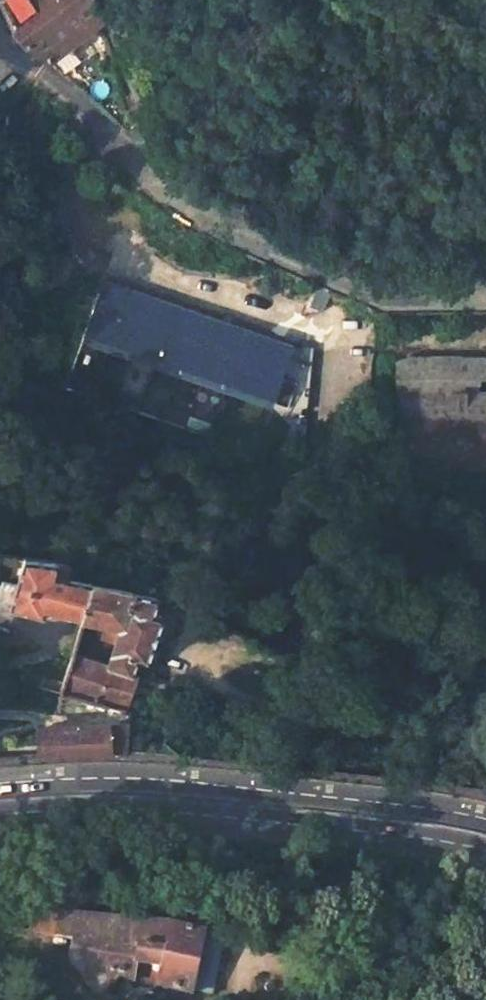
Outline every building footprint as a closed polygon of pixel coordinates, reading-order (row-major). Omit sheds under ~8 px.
[(16,37),(31,54),(48,65),(102,26),(94,5),(98,2),(96,0),(0,0),(0,6),(16,37)] [(276,404),(295,341),(103,281),(83,344),(276,404)] [(485,420),(485,365),(397,364),(397,368),(397,405),(397,420),(485,420)] [(40,616),(42,610),(81,619),(91,582),(66,578),(70,566),(22,557),(15,585),(10,607),(40,616)] [(15,585),(0,581),(0,583),(0,611),(8,614),(10,607),(15,585)] [(99,637),(114,641),(107,665),(70,656),(61,689),(121,706),(134,661),(146,664),(160,617),(150,614),(154,599),(91,582),(81,619),(97,623),(96,628),(101,629),(99,637)] [(121,712),(119,728),(128,731),(128,724),(128,714),(121,712)] [(110,751),(106,723),(56,728),(41,729),(44,756),(109,754),(110,751)] [(169,754),(171,733),(128,724),(128,731),(129,752),(169,754)] [(55,937),(73,940),(69,959),(102,999),(103,999),(121,976),(133,983),(134,982),(156,986),(156,987),(192,995),(193,990),(212,994),(223,942),(204,937),(205,933),(169,924),(60,914),(55,937)]
